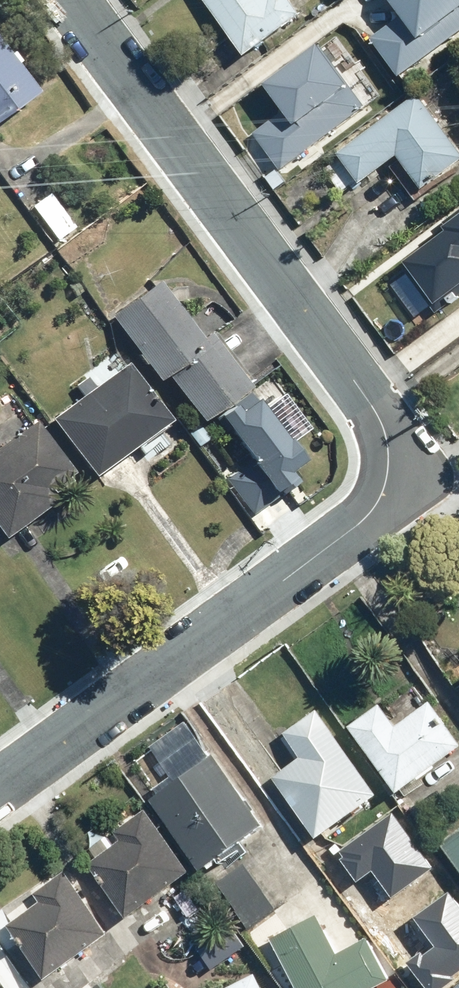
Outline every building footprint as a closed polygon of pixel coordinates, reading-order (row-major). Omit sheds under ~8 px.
[(249,57),(304,16),(292,0),(206,0),(249,57)] [(404,15),(372,38),(400,77),(458,35),(458,0),(393,0),(404,15)] [(325,38),(258,88),(280,117),(255,135),(287,177),(374,111),(357,88),(361,85),(325,38)] [(38,93),(0,42),(0,120),(38,93)] [(451,170),(403,104),(322,162),(347,195),(385,166),(410,200),(451,170)] [(52,192),(31,207),(56,241),(77,226),(52,192)] [(403,252),(442,304),(455,295),(458,292),(458,210),(403,252)] [(159,284),(111,314),(159,381),(166,376),(198,421),(247,386),(207,330),(197,337),(159,284)] [(92,476),(170,419),(126,362),(95,385),(89,376),(71,388),(78,398),(50,419),(92,476)] [(253,389),(216,416),(226,433),(229,431),(268,495),(278,488),(291,509),(307,499),(298,484),(290,471),(303,464),(289,440),(301,432),(283,403),(267,413),(253,389)] [(35,420),(0,444),(0,538),(58,496),(52,487),(73,472),(35,420)] [(353,730),(405,795),(458,752),(458,737),(431,701),(428,703),(414,685),(387,707),(385,705),(353,730)] [(381,797),(320,712),(281,739),(298,762),(274,778),(320,843),(323,841),(343,869),(366,853),(345,823),(381,797)] [(267,828),(186,721),(123,768),(204,875),(267,828)] [(191,874),(142,811),(113,832),(111,830),(89,847),(100,861),(91,867),(132,920),(191,874)] [(442,845),(458,869),(458,833),(442,845)] [(279,909),(244,864),(216,886),(250,931),(279,909)] [(114,937),(67,871),(1,918),(48,984),(114,937)] [(273,942),(298,987),(375,987),(390,980),(369,940),(338,956),(317,918),(273,942)] [(216,969),(247,946),(232,927),(202,951),(216,969)] [(0,977),(0,987),(8,987),(0,977)] [(240,987),(266,987),(260,978),(240,987)]
